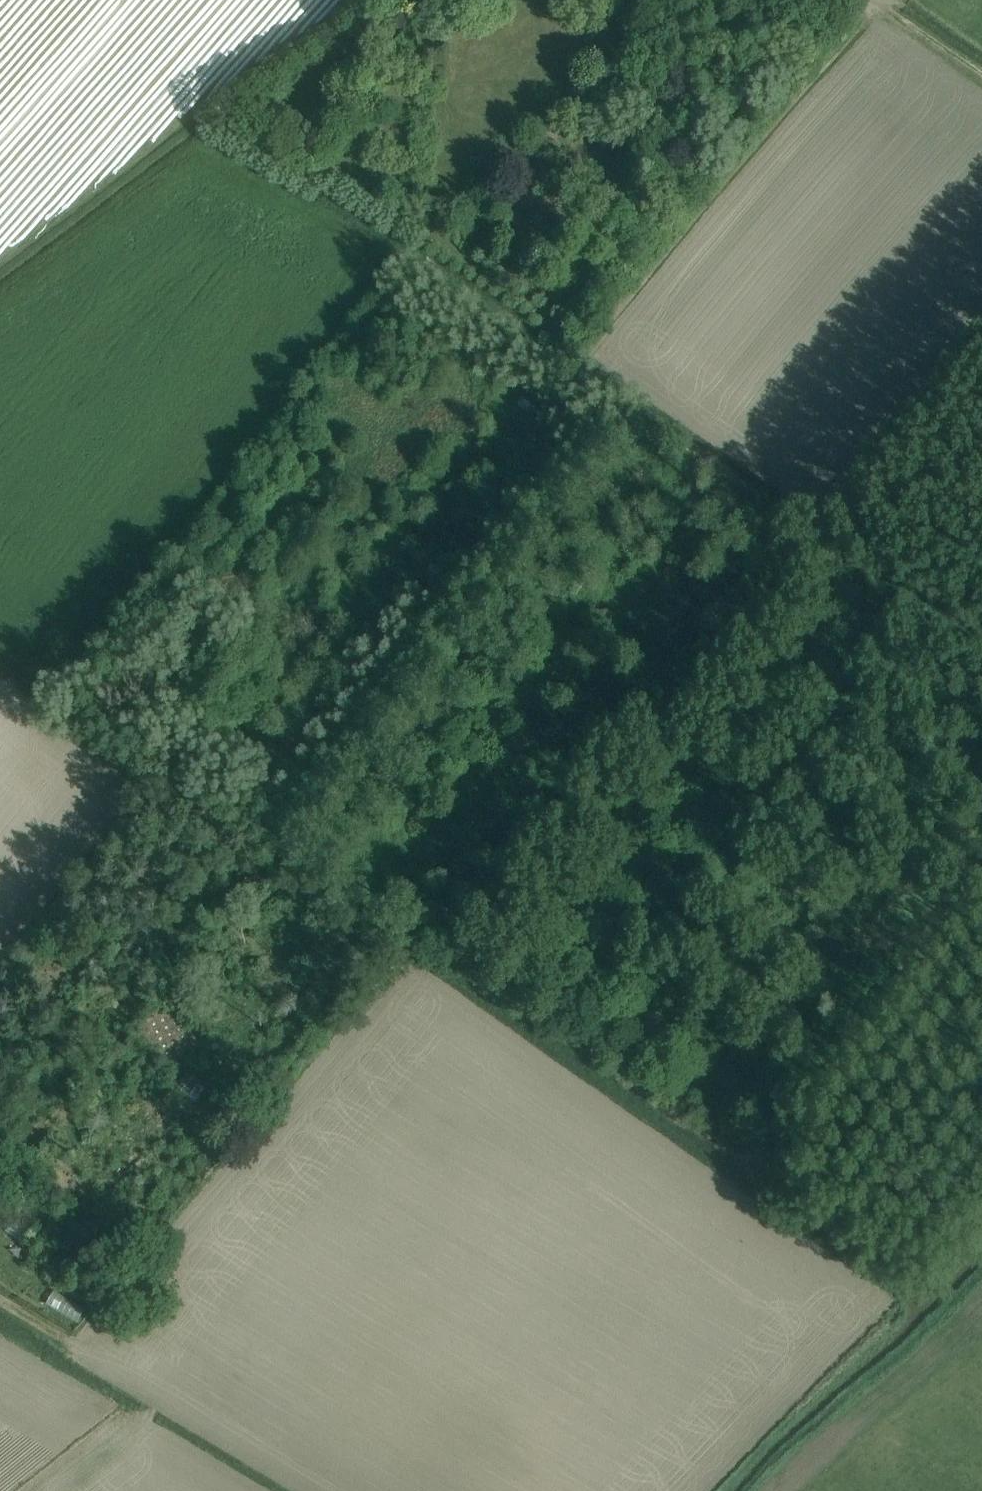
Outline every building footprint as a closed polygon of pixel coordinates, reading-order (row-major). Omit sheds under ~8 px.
[(58,1289),(49,1304),(79,1322),(88,1306),(58,1289)]
